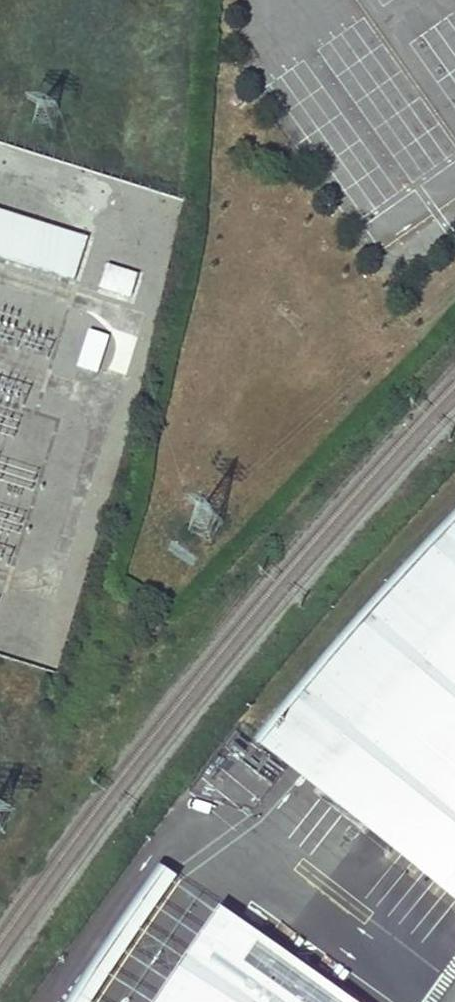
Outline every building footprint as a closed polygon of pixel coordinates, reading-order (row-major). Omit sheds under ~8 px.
[(0,212),(0,256),(76,280),(89,240),(0,212)] [(143,276),(110,266),(102,292),(134,302),(143,276)] [(111,338),(91,332),(79,368),(99,375),(111,338)] [(316,676),(343,698),(290,763),(321,788),(363,736),(421,669),(454,632),(454,522),(450,528),(405,575),(360,625),(316,676)] [(321,788),(366,824),(415,765),(454,719),(454,632),(421,669),(363,736),(321,788)] [(316,676),(262,741),(290,763),(343,698),(316,676)] [(415,765),(366,824),(454,894),(454,719),(415,765)] [(131,925),(148,932),(159,903),(169,907),(179,879),(153,869),(131,925)] [(234,927),(189,992),(182,1001),(340,1001),(234,927)]
